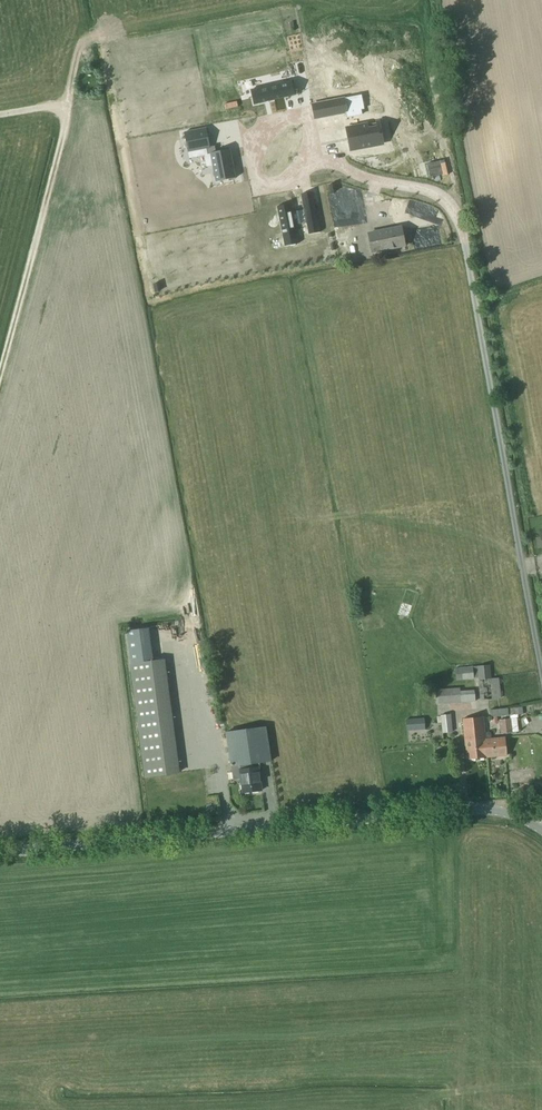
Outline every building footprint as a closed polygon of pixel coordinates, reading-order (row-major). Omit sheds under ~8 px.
[(335,46),(278,56),(282,79),(339,69),(335,46)] [(253,90),(256,105),(297,97),(294,82),(253,90)] [(315,119),(347,113),(345,100),(312,106),(315,119)] [(351,151),(382,146),(378,124),(347,129),(351,151)] [(236,178),(231,150),(217,152),(215,146),(211,147),(207,127),(185,131),(188,151),(207,148),(208,154),(211,153),(216,181),(236,178)] [(423,141),(426,148),(434,145),(431,137),(423,141)] [(441,211),(437,188),(401,194),(405,218),(441,211)] [(277,207),(285,247),(298,244),(295,226),(307,224),(309,234),(320,232),(313,192),(301,194),(304,210),(292,213),(291,204),(277,207)] [(401,227),(369,234),(373,253),(405,247),(401,227)] [(209,254),(189,256),(192,279),(207,277),(206,263),(210,263),(209,254)] [(360,626),(377,624),(376,615),(358,618),(360,626)] [(490,666),(473,668),(474,680),(478,679),(480,701),(501,699),(499,679),(492,679),(490,666)] [(473,668),(455,670),(456,681),(474,680),(473,668)] [(146,778),(180,773),(165,669),(132,673),(146,778)] [(436,698),(437,706),(461,704),(460,689),(435,691),(436,698)] [(462,693),(463,704),(476,703),(475,692),(462,693)] [(491,710),(491,718),(509,716),(509,709),(491,710)] [(440,716),(443,734),(452,733),(451,715),(440,716)] [(464,719),(468,760),(486,758),(485,744),(486,743),(486,740),(483,717),(464,719)] [(426,730),(424,718),(406,720),(407,732),(426,730)] [(499,721),(501,735),(513,733),(511,719),(499,721)] [(271,762),(266,728),(226,734),(231,768),(271,762)] [(513,737),(486,740),(486,743),(485,744),(486,758),(515,755),(513,737)] [(243,794),(262,791),(259,767),(240,770),(243,794)]
